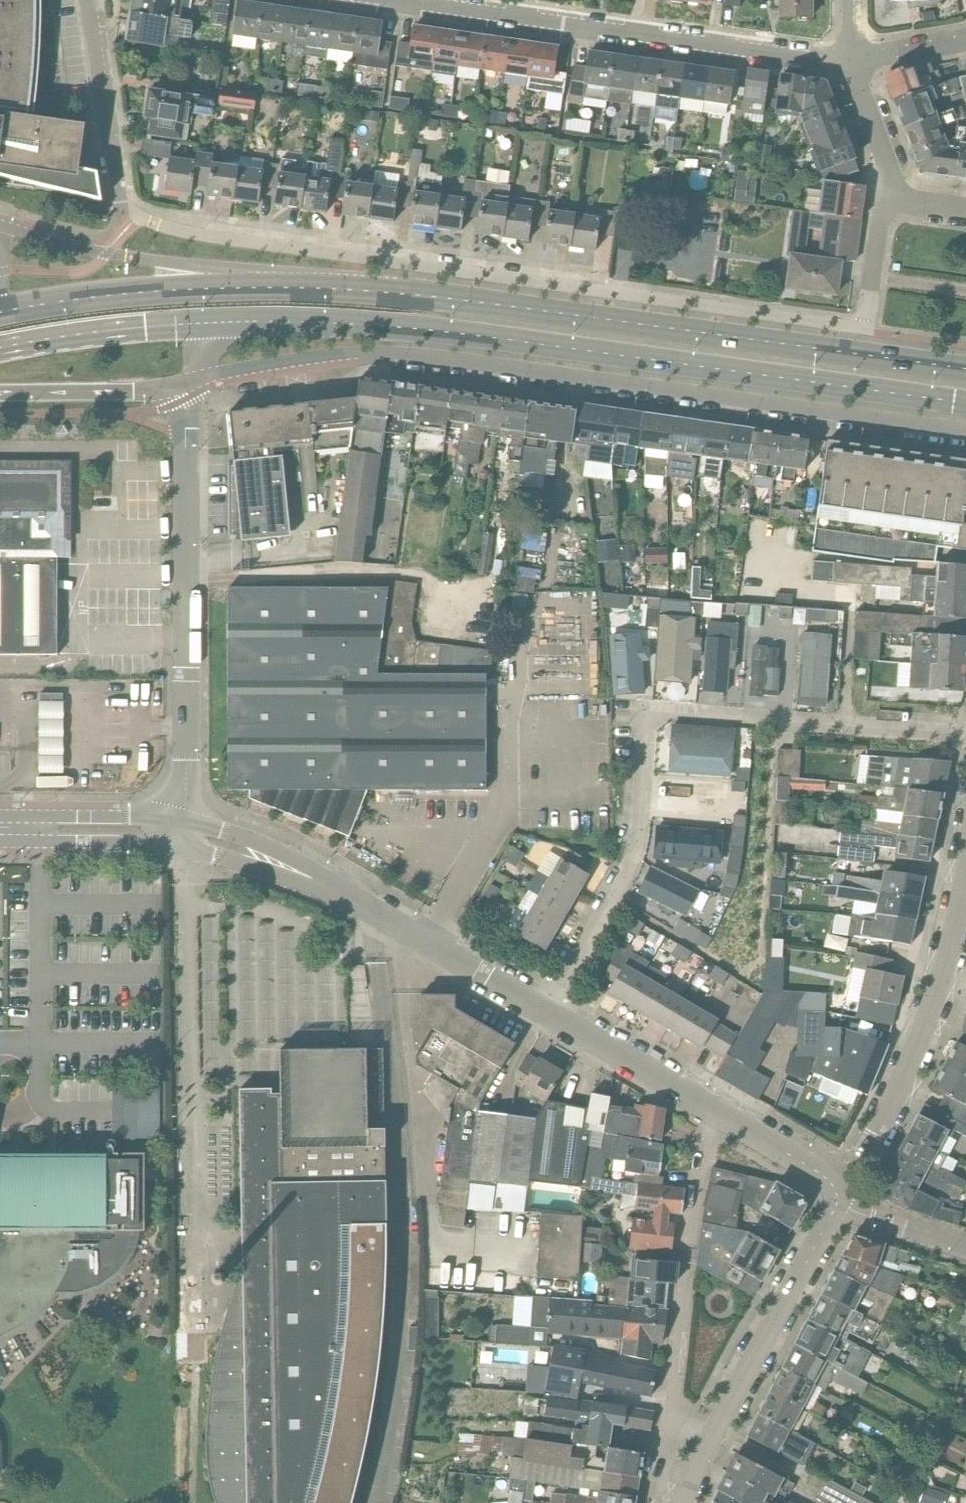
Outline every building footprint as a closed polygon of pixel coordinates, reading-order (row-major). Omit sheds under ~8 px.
[(28,113),(34,114),(37,93),(39,67),(41,42),(42,16),(42,12),(42,0),(0,0),(0,110),(28,113)] [(179,21),(181,9),(182,0),(133,0),(133,2),(131,14),(179,21)] [(226,27),(230,0),(215,0),(211,25),(226,27)] [(233,36),(258,40),(264,2),(251,0),(250,4),(238,2),(233,36)] [(773,9),(781,9),(781,18),(811,18),(811,0),(773,0),(773,9)] [(258,40),(281,43),(286,9),(275,8),(276,4),(264,2),(258,40)] [(281,43),(305,47),(310,9),(298,7),(298,11),(286,9),(281,43)] [(305,47),(329,50),(334,16),(323,14),(323,11),(310,9),(305,47)] [(128,43),(165,48),(177,50),(178,38),(190,40),(193,23),(179,21),(131,14),(129,31),(128,43)] [(353,54),(354,54),(359,16),(346,14),(346,18),(334,16),(329,50),(330,50),(328,59),(352,62),(353,54)] [(354,54),(377,57),(382,23),(370,21),(371,17),(359,16),(354,54)] [(432,79),(434,64),(438,31),(414,27),(409,61),(407,75),(432,79)] [(434,64),(457,68),(462,34),(438,31),(434,64)] [(457,68),(481,71),(486,37),(462,34),(457,68)] [(481,71),(505,74),(510,41),(486,37),(481,71)] [(505,74),(529,78),(534,44),(510,41),(505,74)] [(567,74),(555,72),(558,48),(534,44),(529,78),(527,90),(564,95),(567,74)] [(584,86),(609,89),(614,56),(611,56),(611,52),(602,50),(600,54),(589,53),(587,69),(573,67),(568,104),(581,105),(584,86)] [(608,102),(632,105),(638,60),(627,58),(625,54),(616,52),(614,56),(609,89),(610,89),(608,102)] [(632,105),(655,108),(662,63),(660,63),(659,59),(650,57),(648,61),(638,60),(632,105)] [(677,122),(680,99),(681,97),(685,66),(675,65),(674,61),(665,60),(662,63),(655,108),(654,119),(677,122)] [(680,99),(705,103),(706,97),(708,69),(707,65),(698,64),(696,68),(685,66),(681,97),(680,99)] [(893,102),(940,84),(935,64),(906,72),(906,71),(892,74),(886,80),(893,102)] [(705,103),(729,106),(734,73),(723,72),(722,67),(713,66),(711,70),(708,69),(706,97),(705,103)] [(220,79),(228,80),(229,68),(221,67),(220,79)] [(743,121),(762,124),(769,74),(748,71),(743,102),(737,101),(734,121),(743,122),(743,121)] [(776,115),(797,118),(802,79),(781,76),(776,115)] [(801,130),(838,116),(827,86),(822,82),(802,79),(797,118),(801,130)] [(951,96),(959,93),(955,79),(948,82),(940,84),(893,102),(898,115),(932,103),(941,99),(951,96)] [(266,92),(274,93),(276,81),(268,80),(266,92)] [(274,93),(282,94),(284,82),(276,81),(274,93)] [(411,100),(403,99),(406,84),(394,82),(390,108),(402,110),(401,111),(410,112),(411,100)] [(314,98),(322,100),(324,88),(315,86),(314,98)] [(322,100),(330,101),(331,89),(324,88),(322,100)] [(145,119),(192,126),(193,115),(213,118),(215,100),(204,99),(204,97),(148,89),(145,113),(146,114),(145,119)] [(217,106),(255,111),(257,94),(220,89),(217,106)] [(898,115),(903,127),(936,115),(932,103),(898,115)] [(442,116),(450,117),(451,106),(443,105),(442,116)] [(450,117),(458,119),(459,107),(451,106),(450,117)] [(952,110),(957,122),(965,118),(961,106),(952,110)] [(80,169),(65,166),(68,146),(80,147),(86,126),(27,118),(28,113),(0,110),(0,177),(2,178),(1,184),(33,188),(34,185),(101,202),(97,173),(80,169)] [(907,139),(941,127),(957,122),(952,110),(936,115),(903,127),(907,139)] [(489,124),(497,125),(499,113),(491,111),(489,124)] [(497,125),(506,126),(507,114),(499,113),(497,125)] [(808,149),(845,135),(838,116),(801,130),(808,149)] [(537,130),(546,132),(547,120),(539,118),(537,130)] [(912,154),(948,141),(941,127),(907,139),(912,154)] [(483,138),(492,139),(493,129),(484,128),(483,138)] [(921,175),(959,180),(964,144),(965,130),(956,128),(955,138),(948,141),(912,154),(919,173),(921,175)] [(617,142),(626,143),(628,131),(619,130),(617,142)] [(626,143),(634,144),(636,132),(628,131),(626,143)] [(840,178),(857,171),(858,170),(854,159),(855,159),(846,135),(845,135),(808,149),(814,164),(810,165),(814,174),(839,177),(840,178)] [(665,149),(674,150),(675,138),(667,137),(665,149)] [(674,150),(681,151),(683,139),(675,138),(674,150)] [(169,160),(169,158),(171,144),(143,140),(141,155),(169,160)] [(328,197),(336,198),(340,174),(345,145),(330,142),(327,165),(309,162),(307,173),(306,173),(300,209),(326,213),(328,197)] [(756,166),(769,168),(772,146),(759,145),(756,166)] [(396,206),(412,209),(416,181),(421,151),(411,149),(405,184),(399,183),(398,192),(372,188),(368,219),(394,223),(396,206)] [(731,150),(722,149),(721,160),(729,162),(731,151),(731,150)] [(193,185),(208,187),(212,165),(213,156),(196,153),(195,162),(169,158),(169,160),(164,190),(191,194),(193,185)] [(207,196),(233,200),(238,164),(227,162),(226,167),(212,165),(208,187),(207,196)] [(261,187),(277,189),(279,175),(281,166),(264,163),(263,172),(240,169),(240,164),(238,164),(233,200),(259,203),(261,187)] [(274,206),(300,209),(306,173),(293,171),(293,177),(279,175),(277,189),(274,206)] [(368,219),(372,188),(373,182),(362,181),(362,186),(347,184),(348,175),(340,174),(336,198),(344,199),(342,215),(368,219)] [(756,199),(758,177),(739,175),(737,197),(756,199)] [(409,225),(435,229),(439,198),(441,185),(416,181),(412,209),(409,225)] [(818,214),(861,220),(865,187),(823,181),(818,214)] [(463,216),(479,218),(482,204),(483,195),(467,192),(465,201),(439,198),(435,229),(461,232),(463,216)] [(531,226),(547,228),(549,213),(551,203),(510,197),(508,207),(507,207),(503,238),(529,242),(531,226)] [(477,235),(503,238),(507,207),(482,204),(479,218),(477,235)] [(570,248),(575,217),(576,211),(564,209),(563,215),(549,213),(547,228),(544,244),(570,248)] [(861,220),(818,214),(810,213),(810,212),(799,211),(787,288),(836,295),(841,263),(855,261),(861,220)] [(575,217),(570,248),(596,252),(598,236),(615,238),(618,214),(602,212),(600,221),(575,217)] [(385,432),(392,384),(360,380),(357,399),(352,432),(384,436),(385,432)] [(405,421),(415,423),(419,388),(392,384),(385,432),(404,434),(405,421)] [(445,437),(447,421),(452,392),(419,388),(415,423),(414,433),(445,437)] [(467,478),(472,442),(478,396),(452,392),(447,421),(462,423),(454,476),(467,478)] [(486,430),(499,431),(503,400),(478,396),(472,442),(484,443),(486,430)] [(357,399),(309,404),(295,405),(270,408),(265,408),(251,410),(229,412),(233,448),(243,541),(265,539),(282,537),(273,445),(298,442),(313,441),(314,451),(350,447),(352,432),(357,399)] [(508,462),(520,463),(529,403),(503,400),(499,431),(512,433),(508,462)] [(529,403),(520,463),(518,476),(523,477),(524,473),(546,476),(548,461),(554,462),(557,444),(571,446),(572,445),(576,410),(529,403)] [(587,462),(612,466),(619,410),(595,407),(576,405),(576,410),(572,445),(590,448),(587,462)] [(626,446),(638,448),(643,414),(619,410),(612,466),(623,468),(626,446)] [(667,478),(668,463),(674,418),(643,414),(638,448),(646,449),(646,477),(667,478)] [(692,456),(699,457),(704,423),(674,418),(668,463),(696,468),(697,460),(692,459),(692,456)] [(699,457),(724,461),(729,426),(704,423),(699,457)] [(724,461),(754,466),(759,432),(754,431),(755,430),(729,426),(724,461)] [(753,478),(774,480),(780,435),(759,432),(754,466),(753,478)] [(780,435),(774,480),(771,503),(767,503),(765,519),(799,524),(801,512),(789,510),(789,508),(781,507),(783,492),(787,493),(788,487),(792,488),(792,483),(793,483),(795,471),(804,472),(809,439),(780,435)] [(939,562),(936,562),(938,547),(965,551),(965,461),(828,442),(813,553),(895,563),(895,561),(938,563),(939,562)] [(349,452),(344,492),(333,562),(362,563),(365,538),(369,539),(376,497),(382,456),(349,452)] [(72,559),(72,461),(0,461),(0,656),(40,656),(40,658),(47,658),(47,656),(58,656),(58,559),(72,559)] [(478,575),(488,576),(494,535),(484,534),(478,575)] [(938,563),(937,578),(926,577),(926,575),(912,574),(912,568),(813,561),(812,582),(876,586),(965,592),(965,566),(962,565),(962,564),(939,562),(938,563)] [(691,599),(711,601),(712,585),(700,584),(701,568),(692,568),(691,592),(691,599)] [(394,581),(392,593),(415,598),(417,584),(394,581)] [(965,619),(965,592),(876,586),(875,600),(909,602),(909,603),(924,605),(923,617),(965,619)] [(367,791),(485,791),(485,675),(378,675),(389,588),(228,588),(227,790),(250,791),(249,799),(349,838),(367,791)] [(392,594),(390,606),(414,610),(415,599),(392,594)] [(781,607),(791,608),(792,595),(777,594),(775,606),(781,607)] [(601,609),(628,611),(629,599),(600,597),(601,609)] [(647,610),(660,612),(661,601),(648,600),(647,610)] [(703,616),(704,603),(693,602),(692,615),(703,616)] [(749,605),(736,604),(736,616),(748,617),(749,605)] [(748,625),(761,626),(763,606),(749,605),(748,617),(748,625)] [(414,610),(390,606),(388,618),(412,623),(414,610)] [(793,608),(791,608),(781,607),(780,619),(792,620),(793,608)] [(805,621),(837,623),(837,611),(806,609),(805,621)] [(855,632),(881,634),(890,633),(965,638),(965,619),(923,617),(857,614),(855,632)] [(656,683),(690,685),(693,653),(702,653),(703,638),(693,637),(695,618),(660,616),(656,683)] [(413,668),(417,640),(412,623),(388,618),(381,669),(413,668)] [(881,634),(855,632),(854,659),(866,660),(870,661),(879,662),(881,634)] [(802,633),(794,706),(824,709),(831,636),(802,633)] [(965,666),(965,638),(890,633),(889,647),(911,648),(911,663),(965,666)] [(641,636),(621,637),(622,670),(624,697),(644,696),(641,636)] [(430,642),(417,640),(413,668),(426,669),(430,642)] [(426,669),(439,668),(442,644),(430,642),(426,669)] [(455,646),(442,644),(439,668),(451,668),(455,646)] [(451,668),(465,670),(468,648),(455,646),(451,668)] [(476,672),(480,649),(468,648),(465,670),(476,672)] [(707,688),(733,690),(735,650),(716,648),(710,648),(707,688)] [(476,672),(490,674),(493,651),(480,649),(476,672)] [(747,695),(772,697),(775,657),(750,655),(747,695)] [(964,693),(965,674),(965,666),(911,663),(910,689),(964,693)] [(64,703),(40,703),(40,726),(40,775),(64,775),(64,726),(64,703)] [(667,774),(729,779),(731,748),(669,743),(667,774)] [(777,778),(799,779),(801,751),(779,750),(777,778)] [(866,786),(894,788),(943,792),(950,762),(870,756),(866,786)] [(747,782),(748,769),(738,768),(737,781),(747,782)] [(788,789),(825,792),(826,781),(799,779),(777,778),(776,800),(787,801),(788,789)] [(700,800),(726,801),(727,784),(659,781),(658,798),(683,800),(682,815),(699,816),(700,800)] [(737,781),(736,797),(748,798),(749,782),(747,782),(737,781)] [(876,805),(876,810),(938,818),(943,792),(894,788),(892,798),(878,797),(876,805)] [(775,825),(786,826),(787,801),(776,800),(775,825)] [(874,833),(933,840),(938,818),(876,810),(874,833)] [(732,828),(744,829),(745,816),(733,816),(732,828)] [(720,831),(655,827),(653,858),(718,862),(720,831)] [(744,829),(732,828),(730,848),(742,849),(744,829)] [(895,849),(893,858),(929,863),(933,840),(874,833),(867,833),(842,831),(839,860),(873,864),(875,846),(895,849)] [(508,854),(519,861),(523,854),(512,847),(508,854)] [(550,877),(577,894),(588,875),(585,873),(591,862),(570,850),(563,860),(561,859),(550,877)] [(774,878),(785,879),(787,854),(776,853),(774,878)] [(515,867),(519,861),(508,854),(504,861),(515,867)] [(689,908),(699,890),(649,865),(640,883),(648,887),(644,896),(665,906),(669,898),(689,908)] [(842,887),(920,900),(925,878),(884,871),(882,882),(845,876),(842,887)] [(725,886),(736,888),(738,875),(727,873),(725,886)] [(539,896),(567,912),(577,894),(550,877),(539,896)] [(486,891),(497,898),(501,891),(490,884),(486,891)] [(878,919),(914,925),(920,900),(842,887),(823,886),(822,896),(880,904),(878,919)] [(497,898),(486,891),(482,898),(493,905),(497,898)] [(528,915),(556,931),(567,912),(539,896),(528,915)] [(770,910),(778,911),(779,897),(771,896),(770,910)] [(556,931),(528,915),(516,935),(544,951),(556,931)] [(852,915),(848,936),(910,946),(914,925),(878,919),(852,915)] [(706,951),(713,940),(712,939),(702,933),(702,932),(680,919),(673,931),(706,951)] [(631,931),(638,936),(644,925),(637,920),(631,931)] [(772,957),(783,958),(784,958),(784,940),(773,940),(772,957)] [(671,955),(678,960),(685,949),(678,945),(671,955)] [(678,960),(685,964),(692,953),(685,949),(678,960)] [(897,1006),(897,1005),(903,977),(890,974),(893,960),(882,958),(856,952),(852,968),(865,971),(859,1000),(897,1006)] [(607,993),(627,1004),(643,977),(624,966),(627,961),(616,954),(604,976),(614,982),(607,993)] [(708,978),(715,982),(722,971),(715,966),(708,978)] [(715,982),(722,986),(729,975),(722,971),(715,982)] [(627,1004),(645,1015),(661,988),(643,977),(627,1004)] [(645,1015),(664,1026),(680,999),(661,988),(645,1015)] [(782,991),(765,991),(738,1036),(727,1054),(738,1061),(748,1067),(756,1071),(767,1054),(762,1051),(764,1048),(761,1046),(775,1023),(785,1029),(805,993),(806,993),(782,991)] [(796,1067),(867,1096),(868,1096),(889,1045),(841,1026),(840,1028),(823,1027),(826,1011),(826,994),(805,993),(803,1026),(802,1035),(803,1035),(802,1055),(792,1051),(787,1064),(788,1070),(791,1069),(792,1076),(796,1076),(796,1067)] [(527,1187),(470,1181),(479,1112),(481,1103),(515,1044),(455,1009),(455,996),(420,996),(420,1014),(411,1029),(416,1067),(432,1075),(424,1089),(436,1096),(432,1103),(449,1122),(438,1206),(442,1224),(462,1226),(464,1209),(475,1210),(524,1212),(527,1187)] [(664,1026),(683,1037),(699,1010),(680,999),(664,1026)] [(897,1006),(859,1000),(856,999),(855,1003),(843,1002),(840,1015),(851,1021),(852,1019),(892,1027),(897,1006)] [(718,1021),(699,1010),(683,1037),(702,1049),(704,1045),(715,1051),(728,1029),(718,1021)] [(725,1057),(727,1054),(738,1036),(728,1029),(715,1051),(725,1057)] [(958,1043),(957,1043),(946,1065),(965,1076),(965,1047),(958,1043)] [(386,1270),(387,1247),(386,1227),(387,1227),(383,1049),(353,1049),(279,1051),(280,1089),(275,1090),(275,1085),(240,1085),(243,1270),(240,1275),(236,1286),(230,1304),(221,1333),(220,1341),(217,1354),(212,1379),(209,1403),(207,1429),(206,1441),(207,1455),(208,1470),(211,1488),(213,1495),(216,1502),(352,1502),(356,1488),(361,1467),(366,1446),(370,1424),(374,1403),(378,1373),(383,1332),(384,1311),(385,1289),(386,1270)] [(714,1076),(725,1082),(738,1061),(727,1054),(725,1057),(714,1076)] [(546,1102),(546,1101),(563,1073),(539,1059),(538,1061),(528,1055),(518,1071),(516,1085),(546,1102)] [(725,1082),(736,1088),(748,1067),(738,1061),(725,1082)] [(965,1126),(965,1076),(946,1065),(933,1088),(947,1096),(938,1111),(965,1126)] [(736,1088),(747,1095),(759,1073),(756,1071),(748,1067),(736,1088)] [(747,1095),(757,1101),(770,1080),(759,1073),(747,1095)] [(579,1189),(582,1172),(588,1131),(602,1133),(608,1107),(610,1097),(591,1094),(588,1109),(546,1101),(546,1102),(536,1119),(529,1182),(579,1189)] [(938,1111),(924,1104),(908,1136),(939,1152),(947,1136),(952,1139),(956,1131),(965,1137),(965,1126),(938,1111)] [(602,1133),(618,1135),(618,1134),(641,1138),(641,1137),(660,1141),(665,1109),(647,1105),(647,1107),(638,1106),(636,1113),(608,1107),(602,1133)] [(528,1187),(529,1182),(536,1119),(479,1112),(470,1181),(527,1187),(528,1187)] [(635,1174),(634,1182),(663,1186),(664,1177),(659,1177),(664,1145),(618,1135),(602,1133),(588,1131),(582,1172),(579,1189),(587,1190),(589,1177),(602,1179),(603,1175),(606,1157),(626,1160),(625,1172),(635,1174)] [(927,1173),(962,1189),(965,1182),(941,1168),(947,1156),(939,1152),(908,1136),(896,1157),(927,1173)] [(116,1232),(118,1232),(118,1200),(124,1200),(124,1193),(124,1154),(0,1154),(0,1338),(3,1337),(23,1326),(41,1311),(56,1293),(67,1273),(74,1250),(76,1232),(116,1232)] [(965,1191),(962,1189),(927,1173),(896,1157),(887,1174),(934,1199),(939,1189),(947,1193),(947,1194),(960,1201),(965,1191)] [(763,1212),(792,1228),(805,1205),(803,1197),(778,1183),(712,1169),(702,1223),(730,1228),(733,1215),(736,1216),(741,1194),(743,1194),(745,1188),(757,1191),(748,1207),(761,1214),(763,1212)] [(959,1226),(963,1213),(943,1207),(945,1205),(934,1199),(887,1174),(880,1189),(882,1197),(907,1210),(959,1226)] [(617,1181),(602,1179),(589,1177),(587,1190),(623,1196),(619,1209),(635,1207),(656,1211),(655,1221),(633,1219),(630,1248),(671,1253),(675,1223),(667,1222),(668,1212),(682,1214),(685,1190),(663,1187),(663,1186),(634,1182),(630,1182),(617,1181)] [(580,1279),(581,1262),(581,1246),(582,1233),(583,1216),(541,1213),(537,1277),(580,1279)] [(738,1270),(762,1283),(780,1251),(744,1231),(730,1228),(702,1223),(696,1266),(731,1285),(737,1275),(736,1274),(738,1270)] [(604,1241),(601,1241),(603,1230),(592,1229),(591,1234),(582,1233),(581,1246),(603,1247),(604,1241)] [(904,1270),(910,1254),(858,1237),(852,1239),(842,1256),(895,1273),(897,1267),(904,1270)] [(581,1262),(601,1265),(603,1247),(581,1246),(581,1262)] [(631,1278),(669,1283),(675,1284),(678,1263),(655,1261),(655,1256),(633,1253),(631,1278)] [(834,1270),(895,1296),(904,1276),(895,1273),(842,1256),(834,1270)] [(894,1297),(895,1296),(834,1270),(829,1282),(822,1295),(881,1324),(887,1313),(890,1308),(894,1298),(894,1297)] [(214,1273),(214,1274),(213,1274),(213,1275),(212,1275),(212,1276),(212,1277),(212,1278),(211,1278),(211,1279),(211,1280),(211,1281),(212,1281),(212,1282),(212,1283),(213,1283),(213,1284),(214,1284),(214,1285),(215,1285),(215,1286),(216,1286),(217,1286),(218,1286),(219,1286),(220,1286),(221,1286),(222,1286),(222,1285),(223,1285),(224,1284),(224,1283),(225,1283),(225,1282),(225,1281),(226,1281),(226,1280),(226,1279),(226,1278),(226,1277),(225,1277),(225,1276),(225,1275),(224,1275),(224,1274),(223,1274),(223,1273),(222,1273),(221,1273),(221,1272),(220,1272),(219,1272),(218,1272),(217,1272),(216,1272),(216,1273),(215,1273),(214,1273)] [(669,1283),(631,1278),(628,1308),(666,1310),(669,1283)] [(809,1320),(840,1336),(847,1323),(853,1326),(850,1333),(872,1345),(882,1325),(881,1324),(822,1295),(809,1320)] [(547,1331),(623,1337),(627,1308),(608,1307),(592,1306),(592,1301),(532,1296),(530,1328),(547,1329),(547,1331)] [(625,1338),(623,1356),(648,1361),(651,1341),(663,1342),(668,1310),(666,1310),(628,1308),(627,1308),(623,1337),(625,1338)] [(809,1320),(803,1331),(795,1345),(837,1367),(857,1377),(870,1353),(840,1336),(809,1320)] [(783,1369),(814,1385),(815,1385),(821,1388),(825,1390),(831,1379),(837,1367),(827,1362),(795,1345),(783,1369)] [(652,1395),(656,1374),(585,1360),(586,1353),(554,1347),(545,1392),(578,1399),(581,1381),(652,1395)] [(868,1383),(837,1367),(831,1379),(862,1395),(868,1383)] [(771,1391),(803,1408),(810,1411),(814,1402),(821,1388),(815,1385),(814,1385),(783,1369),(771,1391)] [(759,1413),(791,1431),(803,1408),(771,1391),(759,1413)] [(612,1424),(624,1426),(627,1407),(593,1402),(593,1401),(592,1403),(557,1398),(556,1402),(544,1400),(543,1411),(542,1417),(554,1419),(554,1421),(583,1425),(612,1429),(612,1424)] [(822,1418),(826,1408),(814,1402),(810,1411),(809,1412),(822,1418)] [(624,1426),(647,1430),(651,1431),(654,1412),(627,1407),(624,1426)] [(747,1437),(779,1453),(804,1466),(816,1445),(811,1443),(811,1441),(791,1431),(759,1413),(747,1437)] [(529,1421),(527,1432),(526,1440),(532,1440),(579,1445),(608,1448),(612,1429),(583,1425),(582,1430),(529,1421)] [(532,1440),(528,1461),(574,1467),(577,1451),(579,1445),(532,1440)] [(643,1454),(614,1449),(610,1474),(607,1473),(604,1492),(636,1497),(643,1454)] [(577,1451),(574,1467),(588,1470),(592,1453),(577,1451)] [(728,1472),(782,1500),(786,1493),(789,1495),(795,1484),(738,1454),(728,1472)] [(782,1500),(728,1472),(718,1491),(741,1502),(787,1502),(782,1500)] [(507,1477),(506,1482),(503,1497),(508,1498),(508,1502),(523,1502),(523,1501),(526,1480),(509,1478),(507,1477)] [(826,1479),(816,1498),(826,1502),(872,1502),(826,1479)] [(924,1487),(918,1502),(943,1502),(946,1495),(924,1487)] [(636,1497),(604,1492),(581,1488),(580,1496),(566,1494),(566,1495),(564,1502),(635,1502),(636,1497)] [(718,1491),(711,1502),(741,1502),(718,1491)]
